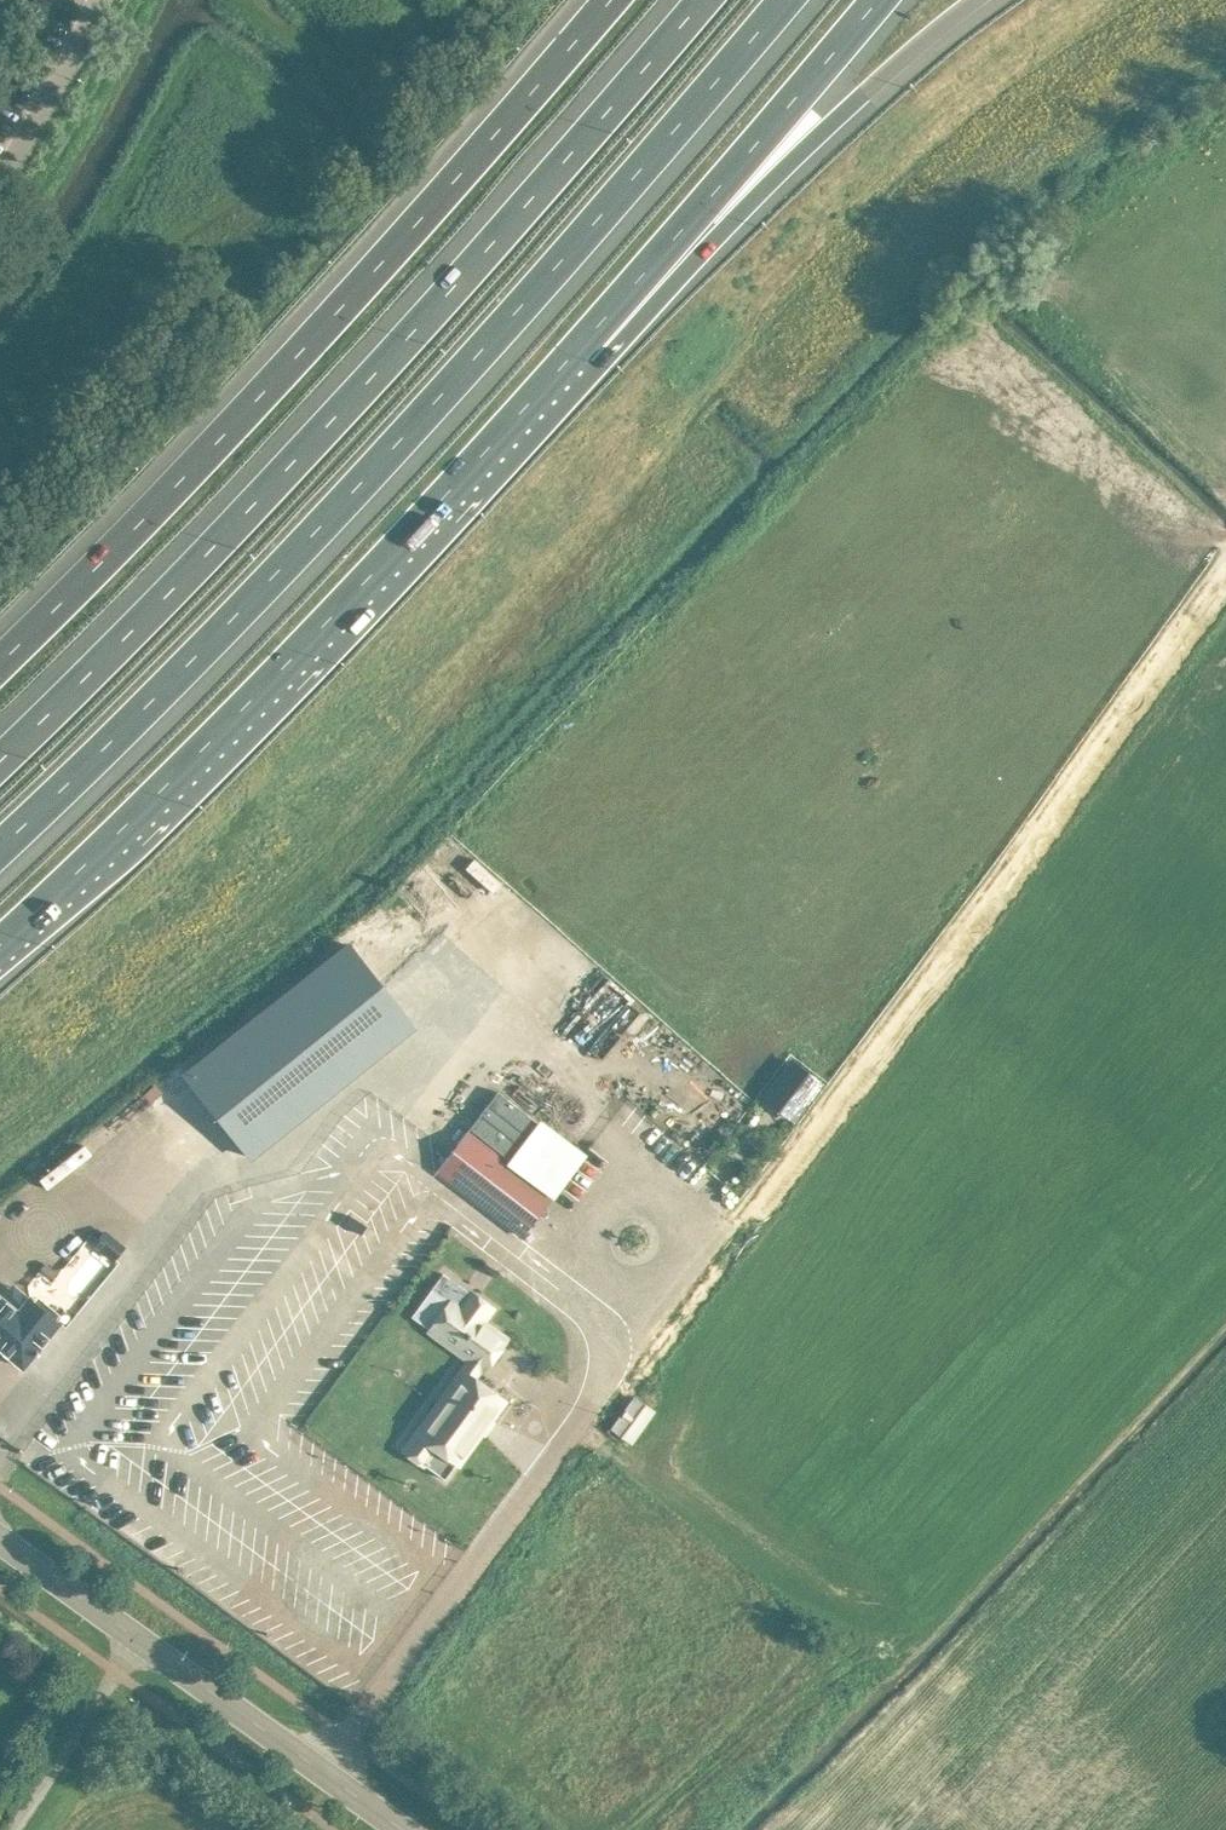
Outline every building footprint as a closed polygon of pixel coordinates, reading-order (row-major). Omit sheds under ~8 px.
[(387,1),(377,13),(387,20),(396,8),(387,1)] [(349,951),(187,1087),(247,1159),(414,1029),(349,951)] [(770,1089),(764,1097),(793,1120),(799,1112),(821,1084),(792,1061),(770,1089)] [(497,1093),(468,1130),(509,1162),(538,1125),(497,1093)] [(468,1130),(437,1170),(521,1235),(552,1196),(509,1162),(468,1130)] [(367,1220),(349,1208),(342,1218),(360,1230),(367,1220)] [(106,1229),(94,1243),(96,1244),(115,1259),(123,1250),(126,1246),(106,1229)] [(419,1432),(406,1450),(424,1463),(434,1450),(437,1452),(439,1449),(457,1462),(502,1400),(473,1379),(482,1367),(483,1368),(505,1339),(481,1321),(491,1308),(446,1275),(436,1289),(453,1301),(432,1330),(471,1358),(462,1370),(467,1375),(423,1435),(419,1432)] [(60,1321),(32,1298),(16,1317),(0,1304),(0,1347),(23,1366),(60,1321)] [(631,1443),(654,1408),(631,1393),(608,1428),(631,1443)]
